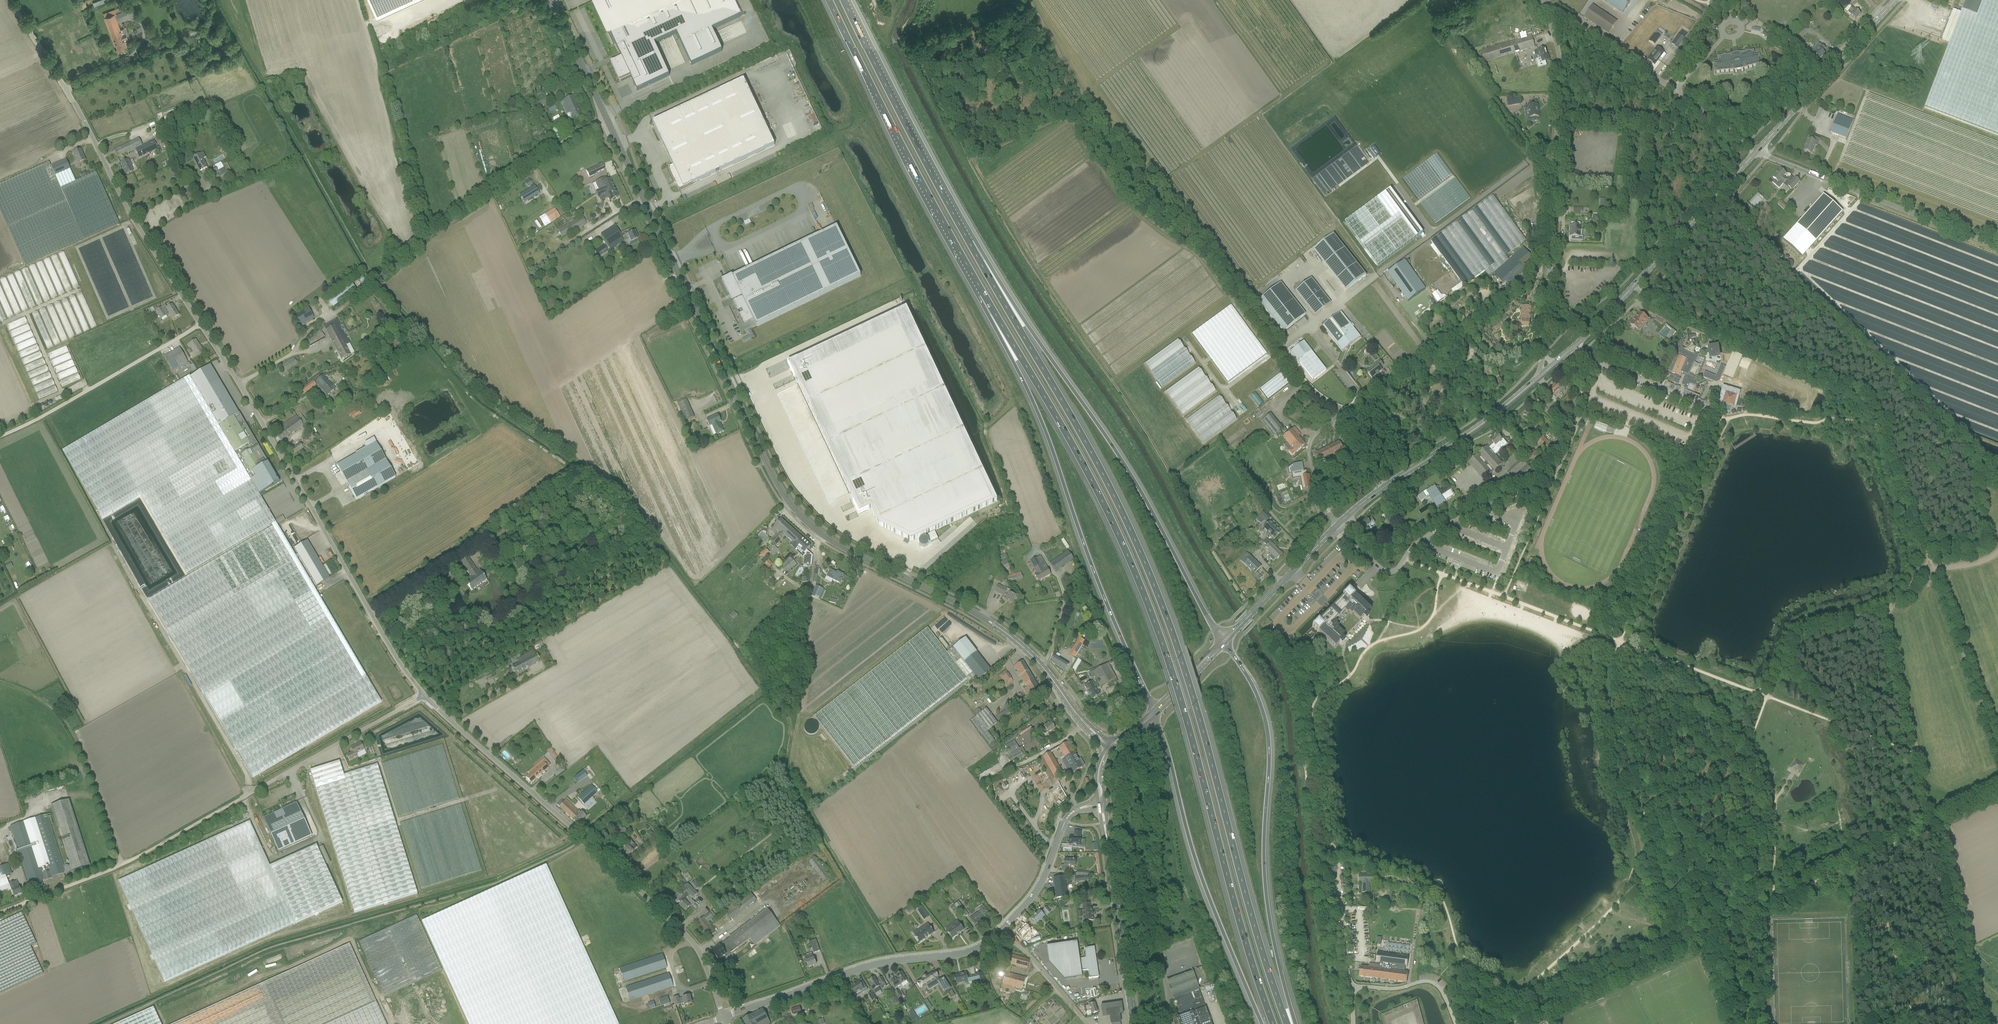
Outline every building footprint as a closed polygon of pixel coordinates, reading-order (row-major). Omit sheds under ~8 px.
[(621,56),(622,56),(624,59),(614,63),(616,68),(615,69),(617,73),(618,73),(620,78),(631,73),(632,76),(630,77),(637,91),(669,76),(654,44),(677,34),(691,65),(722,51),(720,46),(714,34),(712,30),(745,15),(738,0),(595,0),(621,56)] [(1578,13),(1582,6),(1573,0),(1558,0),(1578,13)] [(1622,14),(1632,0),(1602,0),(1622,14)] [(1962,10),(1950,42),(1948,47),(1925,107),(1997,135),(1997,0),(1983,0),(1977,15),(1962,10)] [(1963,9),(1962,10),(1977,15),(1983,0),(1966,0),(1963,9)] [(118,49),(127,46),(126,44),(129,43),(124,28),(120,30),(116,18),(127,14),(124,6),(103,14),(115,43),(116,43),(118,49)] [(1584,18),(1585,18),(1609,34),(1617,22),(1592,6),(1584,18)] [(1962,10),(1963,9),(1955,6),(1942,39),(1950,42),(1962,10)] [(1847,12),(1856,20),(1860,15),(1852,7),(1847,12)] [(1654,34),(1648,41),(1655,46),(1660,39),(1654,34)] [(1678,48),(1685,38),(1679,34),(1672,44),(1678,48)] [(1793,34),(1791,36),(1788,40),(1796,46),(1801,40),(1793,34)] [(1532,36),(1513,41),(1508,43),(1481,51),(1483,57),(1484,62),(1534,47),(1533,42),(1534,42),(1532,36)] [(1822,45),(1821,46),(1818,43),(1814,47),(1814,46),(1808,53),(1813,57),(1815,55),(1820,59),(1825,54),(1822,51),(1825,48),(1822,45)] [(1663,59),(1666,55),(1657,47),(1648,59),(1655,65),(1660,57),(1663,59)] [(1535,55),(1534,56),(1535,59),(1540,58),(1541,58),(1542,62),(1549,60),(1548,55),(1547,55),(1545,49),(1537,51),(1538,51),(1534,52),(1535,55)] [(1753,66),(1753,65),(1762,64),(1760,55),(1759,56),(1759,54),(1755,55),(1754,50),(1741,52),(1738,53),(1738,51),(1733,52),(1734,53),(1731,54),(1718,56),(1719,62),(1715,62),(1715,63),(1714,64),(1715,72),(1724,70),(1724,71),(1729,70),(1729,71),(1734,70),(1735,70),(1735,69),(1743,68),(1743,69),(1744,68),(1748,67),(1753,66)] [(669,169),(679,191),(775,146),(744,80),(653,123),(673,166),(669,169)] [(562,97),(558,88),(552,90),(556,99),(562,97)] [(534,110),(552,101),(549,96),(531,105),(534,110)] [(1522,104),(1522,103),(1521,97),(1512,98),(1512,96),(1506,97),(1508,106),(1522,104)] [(573,120),(581,116),(572,97),(563,101),(568,111),(570,110),(571,113),(570,113),(573,120)] [(1538,117),(1538,112),(1537,109),(1539,109),(1538,105),(1528,106),(1529,114),(1526,114),(1527,122),(1535,121),(1534,117),(1538,117)] [(176,116),(172,109),(162,114),(165,121),(176,116)] [(1830,133),(1846,139),(1853,121),(1838,115),(1830,133)] [(550,125),(554,131),(563,125),(560,119),(550,125)] [(163,143),(160,136),(154,138),(158,145),(163,143)] [(118,158),(136,150),(139,158),(158,149),(154,140),(143,145),(139,139),(114,150),(114,151),(115,153),(118,158)] [(1811,154),(1816,142),(1809,139),(1804,151),(1811,154)] [(78,164),(85,161),(81,150),(73,153),(78,164)] [(199,172),(204,169),(208,167),(203,159),(206,158),(203,153),(193,158),(199,172)] [(49,162),(43,165),(51,183),(57,180),(60,188),(75,181),(70,169),(66,160),(51,167),(49,162)] [(121,165),(126,175),(133,172),(131,169),(133,169),(128,160),(120,163),(121,164),(121,165)] [(215,166),(215,167),(209,171),(214,180),(227,173),(226,172),(231,170),(227,162),(222,164),(221,162),(215,166)] [(75,181),(60,188),(57,180),(51,183),(43,165),(0,184),(0,210),(25,265),(119,223),(96,172),(75,181)] [(597,174),(594,167),(586,171),(589,177),(597,174)] [(1779,189),(1783,184),(1787,180),(1783,177),(1786,174),(1781,169),(1773,178),(1775,180),(1772,183),(1779,189)] [(606,192),(614,189),(609,179),(606,180),(605,177),(595,182),(599,190),(596,192),(597,194),(602,192),(602,193),(603,193),(603,191),(605,190),(606,192)] [(1787,186),(1791,189),(1792,190),(1800,181),(1795,177),(1794,179),(1790,183),(1787,186)] [(202,196),(197,188),(196,189),(194,186),(190,188),(196,199),(202,196)] [(523,193),(528,201),(538,195),(533,187),(523,193)] [(194,196),(193,194),(190,189),(183,194),(187,200),(194,196)] [(610,201),(618,197),(614,189),(606,192),(605,190),(603,191),(603,193),(602,193),(602,192),(597,194),(599,198),(607,194),(610,201)] [(1346,223),(1378,267),(1424,233),(1391,189),(1346,223)] [(1824,195),(1796,225),(1816,242),(1843,212),(1824,195)] [(1493,196),(1431,241),(1464,287),(1485,271),(1488,276),(1494,272),(1495,273),(1509,260),(1506,256),(1527,241),(1525,238),(1494,197),(1493,196)] [(1784,209),(1787,206),(1781,200),(1777,204),(1784,209)] [(1765,203),(1759,210),(1764,214),(1770,208),(1765,203)] [(559,217),(554,209),(545,215),(550,223),(559,217)] [(567,225),(558,230),(562,238),(586,224),(581,215),(573,220),(573,219),(569,221),(569,222),(566,223),(567,225)] [(1577,222),(1577,226),(1570,225),(1570,231),(1570,233),(1570,232),(1570,236),(1571,236),(1570,240),(1583,241),(1583,237),(1580,237),(1581,226),(1581,223),(1577,222)] [(630,242),(638,239),(634,232),(633,232),(631,229),(620,234),(615,226),(601,235),(610,250),(625,241),(629,239),(630,242)] [(837,227),(822,234),(818,236),(817,233),(804,239),(806,242),(795,247),(794,244),(782,250),(783,253),(773,258),(771,255),(759,261),(760,264),(750,269),(749,266),(737,272),(738,275),(733,277),(732,275),(722,280),(729,295),(730,295),(731,296),(731,297),(731,298),(738,311),(742,309),(743,312),(739,313),(739,314),(744,324),(753,319),(756,326),(861,276),(837,227)] [(1334,234),(1314,249),(1347,291),(1366,275),(1334,234)] [(603,245),(594,251),(597,255),(602,252),(604,255),(608,252),(603,245)] [(1524,264),(1528,259),(1531,256),(1523,247),(1520,250),(1512,257),(1509,260),(1495,273),(1493,274),(1503,285),(1513,276),(1515,279),(1528,268),(1524,264)] [(58,254),(73,289),(79,286),(64,252),(58,254)] [(51,257),(66,292),(71,290),(56,255),(51,257)] [(44,260),(59,295),(64,293),(49,258),(44,260)] [(1425,289),(1405,260),(1387,273),(1408,302),(1425,289)] [(36,264),(51,298),(57,296),(41,261),(36,264)] [(29,267),(44,302),(49,299),(34,265),(29,267)] [(22,270),(37,305),(42,303),(27,268),(22,270)] [(14,273),(29,308),(35,306),(20,271),(14,273)] [(7,277),(22,311),(27,309),(12,274),(7,277)] [(15,315),(20,312),(5,278),(0,280),(15,315)] [(1295,291),(1315,316),(1331,303),(1311,279),(1295,291)] [(1258,301),(1283,332),(1305,315),(1280,283),(1258,301)] [(8,318),(13,316),(0,286),(0,300),(8,318)] [(76,295),(91,329),(96,327),(81,292),(76,295)] [(1502,293),(1494,301),(1499,306),(1507,298),(1502,293)] [(68,298),(83,333),(89,330),(74,296),(68,298)] [(61,301),(76,336),(81,333),(66,299),(61,301)] [(54,304),(69,339),(74,337),(59,302),(54,304)] [(47,307),(62,342),(67,340),(52,305),(47,307)] [(179,315),(173,305),(166,309),(163,311),(161,308),(156,311),(161,320),(169,314),(173,319),(179,315)] [(1192,334),(1228,382),(1266,354),(1231,305),(1192,334)] [(1530,318),(1531,306),(1522,305),(1521,317),(1530,318)] [(156,315),(154,312),(155,312),(154,310),(157,308),(156,306),(146,311),(147,314),(145,315),(149,321),(154,318),(152,313),(154,315),(156,315)] [(314,318),(308,306),(292,315),(298,327),(314,318)] [(40,311),(55,345),(60,343),(45,308),(40,311)] [(879,526),(905,538),(910,541),(912,542),(997,502),(906,308),(788,364),(791,369),(789,369),(789,370),(790,369),(790,371),(790,372),(792,371),(794,375),(793,376),(794,377),(853,502),(852,502),(853,503),(854,503),(856,508),(855,508),(856,510),(857,510),(859,515),(871,509),(879,526)] [(1432,310),(1430,308),(1422,314),(1424,317),(1432,310)] [(32,314),(48,349),(53,346),(38,311),(32,314)] [(1343,351),(1361,337),(1352,326),(1341,312),(1323,326),(1343,351)] [(1633,321),(1630,324),(1638,331),(1647,319),(1640,313),(1633,322),(1633,321)] [(1505,323),(1510,320),(1506,315),(1497,322),(1502,327),(1506,324),(1505,323)] [(6,325),(9,331),(27,323),(25,317),(6,325)] [(1530,321),(1530,318),(1521,317),(1521,321),(1522,321),(1522,327),(1529,328),(1530,321)] [(336,320),(328,324),(324,327),(332,341),(344,334),(339,324),(336,320)] [(9,332),(12,338),(30,330),(28,324),(9,332)] [(751,329),(748,331),(750,335),(742,339),(743,342),(754,336),(751,329)] [(309,347),(313,345),(325,338),(321,330),(312,335),(313,337),(306,341),(309,347)] [(12,339),(15,344),(33,336),(31,331),(12,339)] [(344,334),(332,341),(341,359),(351,355),(346,346),(349,344),(344,334)] [(16,346),(18,351),(36,343),(34,338),(16,346)] [(195,355),(198,354),(203,351),(202,351),(198,345),(199,345),(196,340),(188,345),(195,355)] [(1178,340),(1145,364),(1151,372),(1156,380),(1162,388),(1195,363),(1178,340)] [(1303,342),(1300,344),(1298,342),(1293,347),(1294,349),(1291,352),(1313,380),(1326,370),(1303,342)] [(1668,372),(1672,374),(1673,372),(1674,370),(1674,369),(1675,369),(1676,365),(1679,358),(1682,359),(1683,359),(1684,360),(1687,361),(1684,367),(1684,369),(1683,370),(1683,371),(1682,373),(1683,374),(1685,375),(1686,375),(1687,376),(1688,376),(1689,374),(1689,373),(1690,372),(1693,363),(1694,361),(1697,355),(1695,354),(1683,350),(1682,349),(1681,348),(1681,347),(1682,346),(1682,345),(1683,343),(1679,342),(1678,344),(1677,347),(1676,350),(1670,363),(1669,367),(1667,371),(1668,372)] [(18,353),(21,358),(39,350),(37,345),(18,353)] [(48,354),(50,360),(68,352),(66,346),(48,354)] [(173,372),(188,363),(179,348),(164,357),(173,372)] [(1719,357),(1717,348),(1710,349),(1709,349),(1709,352),(1708,352),(1708,355),(1710,355),(1710,358),(1719,357)] [(21,360),(24,365),(42,357),(40,352),(21,360)] [(1733,379),(1743,356),(1733,352),(1731,356),(1729,362),(1728,364),(1726,368),(1723,375),(1733,379)] [(51,361),(53,366),(71,358),(69,353),(51,361)] [(1701,368),(1700,368),(1704,358),(1698,356),(1697,355),(1694,361),(1693,363),(1690,372),(1689,373),(1689,374),(1688,376),(1689,376),(1695,378),(1696,379),(1699,371),(1700,372),(1701,370),(1701,368)] [(293,358),(280,365),(284,371),(297,364),(293,358)] [(1680,377),(1682,373),(1683,371),(1683,370),(1684,369),(1684,367),(1687,361),(1684,360),(1683,359),(1682,359),(1679,358),(1676,365),(1675,369),(1674,369),(1674,370),(1673,372),(1672,374),(1677,376),(1680,377)] [(25,366),(27,372),(45,364),(43,359),(25,366)] [(54,368),(56,373),(74,365),(72,360),(54,368)] [(1367,372),(1372,378),(1382,370),(1380,368),(1383,365),(1379,360),(1376,364),(1376,365),(1367,372)] [(28,373),(30,379),(48,371),(46,365),(28,373)] [(259,494),(273,486),(280,482),(255,440),(239,413),(238,413),(237,411),(238,411),(225,390),(216,376),(211,379),(208,374),(214,371),(210,365),(190,377),(235,453),(251,480),(251,481),(253,484),(259,494)] [(1717,375),(1716,378),(1714,377),(1705,374),(1704,373),(1702,378),(1708,380),(1716,383),(1720,382),(1726,367),(1722,366),(1721,366),(1721,367),(1717,375)] [(57,375),(59,380),(77,372),(75,367),(57,375)] [(1165,392),(1172,401),(1177,408),(1183,416),(1216,391),(1198,368),(1165,392)] [(31,380),(33,386),(51,378),(49,372),(31,380)] [(321,389),(327,396),(333,392),(332,391),(336,388),(331,383),(330,383),(325,377),(328,375),(326,373),(316,381),(320,386),(322,385),(323,387),(321,389)] [(1260,389),(1268,400),(1289,383),(1281,373),(1260,389)] [(60,382),(62,387),(80,379),(78,374),(60,382)] [(129,412),(62,451),(102,518),(140,495),(163,533),(187,574),(271,525),(276,523),(276,522),(272,515),(259,494),(253,484),(251,481),(251,480),(235,453),(190,377),(190,376),(163,391),(129,412)] [(1687,376),(1686,377),(1685,377),(1682,382),(1685,384),(1687,384),(1687,383),(1688,383),(1692,385),(1694,386),(1695,386),(1695,385),(1696,384),(1696,383),(1697,382),(1696,381),(1697,379),(1696,379),(1695,378),(1689,376),(1688,376),(1687,376)] [(1680,379),(1679,379),(1676,378),(1674,377),(1673,378),(1672,382),(1674,383),(1678,385),(1679,383),(1680,379)] [(34,387),(36,392),(54,385),(52,379),(34,387)] [(313,381),(299,391),(302,396),(316,385),(313,381)] [(1562,388),(1557,383),(1556,383),(1554,384),(1555,385),(1550,389),(1556,396),(1560,393),(1562,394),(1565,391),(1566,389),(1563,387),(1562,388)] [(1693,392),(1695,386),(1694,386),(1692,385),(1688,383),(1687,383),(1687,384),(1685,389),(1693,392)] [(37,394),(39,399),(57,391),(55,386),(37,394)] [(1737,405),(1739,398),(1740,393),(1722,387),(1720,394),(1718,402),(1719,402),(1717,409),(1722,410),(1731,412),(1732,406),(1733,407),(1733,406),(1736,407),(1737,405)] [(1256,392),(1250,397),(1259,407),(1264,403),(1256,392)] [(1561,401),(1565,406),(1574,398),(1570,393),(1561,401)] [(1219,396),(1186,420),(1192,428),(1198,436),(1203,444),(1236,420),(1219,396)] [(686,421),(694,418),(686,398),(677,402),(686,421)] [(357,409),(350,414),(354,419),(361,414),(357,409)] [(717,435),(724,431),(719,422),(721,422),(718,415),(707,420),(710,427),(713,425),(717,435)] [(1274,437),(1280,433),(1281,435),(1287,431),(1285,428),(1283,430),(1270,415),(1262,422),(1274,437)] [(303,426),(302,425),(298,419),(296,416),(279,428),(281,431),(277,434),(281,441),(303,426)] [(1606,431),(1608,426),(1597,422),(1595,427),(1606,431)] [(1557,439),(1563,434),(1555,425),(1549,430),(1557,439)] [(1295,452),(1305,445),(1298,437),(1300,436),(1294,428),(1283,437),(1292,448),(1288,451),(1292,455),(1295,452)] [(1486,479),(1490,475),(1492,474),(1492,473),(1495,471),(1503,464),(1495,455),(1503,447),(1499,443),(1503,440),(1498,435),(1491,441),(1492,442),(1490,444),(1487,447),(1479,453),(1480,455),(1477,457),(1476,456),(1468,463),(1484,481),(1486,479)] [(1544,450),(1550,444),(1542,435),(1536,441),(1544,450)] [(1339,442),(1334,444),(1338,452),(1343,449),(1339,442)] [(375,443),(341,463),(337,465),(341,472),(335,475),(341,486),(346,483),(349,487),(356,500),(395,477),(375,443)] [(1334,444),(1329,447),(1333,455),(1338,452),(1334,444)] [(1532,460),(1538,455),(1530,446),(1524,451),(1532,460)] [(1333,455),(1329,447),(1324,449),(1327,457),(1333,455)] [(1324,449),(1318,452),(1322,460),(1327,457),(1324,449)] [(1322,460),(1318,452),(1316,453),(1315,450),(1311,452),(1317,462),(1322,460)] [(1509,471),(1516,479),(1530,468),(1523,459),(1509,471)] [(1302,463),(1296,464),(1288,470),(1289,475),(1292,474),(1293,479),(1300,478),(1302,486),(1305,485),(1306,490),(1312,489),(1309,475),(1307,476),(1306,471),(1304,471),(1302,463)] [(1430,488),(1418,497),(1421,502),(1432,494),(1440,506),(1455,495),(1451,489),(1441,496),(1435,488),(1431,490),(1430,488)] [(1256,520),(1261,524),(1265,520),(1267,521),(1271,518),(1265,512),(1264,512),(1256,520)] [(285,520),(283,516),(276,520),(278,524),(285,520)] [(1359,524),(1363,529),(1366,533),(1370,530),(1367,526),(1371,524),(1372,525),(1373,525),(1374,524),(1375,523),(1375,522),(1372,518),(1369,520),(1367,518),(1359,524)] [(777,546),(780,542),(785,536),(792,529),(781,519),(772,528),(776,532),(778,529),(780,531),(777,535),(776,534),(770,540),(777,546)] [(1269,522),(1264,528),(1274,538),(1280,532),(1269,522)] [(271,525),(272,527),(179,582),(148,600),(187,665),(253,777),(381,702),(315,590),(276,523),(271,525)] [(491,542),(505,532),(501,526),(486,536),(491,542)] [(792,529),(785,536),(793,542),(791,545),(790,546),(793,548),(802,538),(792,529)] [(927,535),(931,543),(938,539),(935,532),(927,535)] [(1393,534),(1390,536),(1385,540),(1387,543),(1392,539),(1393,540),(1396,538),(1393,534)] [(1371,544),(1376,551),(1381,547),(1373,535),(1370,538),(1373,543),(1371,544)] [(798,548),(799,548),(804,553),(811,546),(802,538),(793,548),(795,550),(798,548)] [(1265,549),(1272,555),(1269,558),(1273,561),(1275,559),(1276,560),(1282,554),(1267,539),(1263,543),(1267,546),(1265,549)] [(325,581),(324,578),(326,577),(328,576),(307,541),(294,549),(297,555),(296,556),(297,558),(299,557),(316,586),(325,581)] [(765,548),(760,554),(764,558),(770,552),(765,548)] [(1056,572),(1065,566),(1074,560),(1067,549),(1062,552),(1064,554),(1050,563),(1056,572)] [(813,556),(808,551),(806,553),(804,556),(804,558),(803,565),(812,566),(813,556)] [(1041,556),(1039,557),(1030,562),(1036,574),(1035,575),(1038,581),(1051,575),(1047,569),(1048,569),(1041,556)] [(1250,556),(1243,564),(1254,574),(1261,567),(1250,556)] [(465,581),(471,590),(486,580),(480,570),(478,571),(467,557),(460,562),(471,576),(465,581)] [(780,566),(786,574),(797,564),(790,557),(780,566)] [(765,563),(769,568),(773,564),(769,559),(765,563)] [(1009,566),(1008,562),(1007,560),(998,563),(1000,570),(1009,566)] [(842,579),(844,575),(840,573),(839,575),(837,574),(837,573),(830,570),(827,577),(841,583),(842,579)] [(1021,572),(1007,576),(1009,583),(1023,578),(1021,572)] [(1016,596),(1010,593),(1011,590),(1007,589),(998,585),(994,592),(1004,596),(1005,595),(1008,597),(1006,601),(1012,604),(1016,596)] [(816,586),(811,596),(820,600),(825,590),(816,586)] [(1355,596),(1349,590),(1342,596),(1344,598),(1332,610),(1330,611),(1320,622),(1318,621),(1312,627),(1318,633),(1319,633),(1335,649),(1339,645),(1341,647),(1344,643),(1341,640),(1362,618),(1365,622),(1368,618),(1367,617),(1370,613),(1354,596),(1355,596)] [(734,611),(730,616),(734,620),(738,615),(734,611)] [(978,681),(991,671),(966,638),(947,653),(928,628),(814,717),(856,771),(975,677),(978,681)] [(939,639),(945,649),(948,647),(942,637),(939,639)] [(1069,655),(1073,658),(1084,641),(1079,638),(1069,655)] [(1932,656),(1941,653),(1940,647),(1930,650),(1932,656)] [(512,666),(516,674),(539,662),(533,650),(517,658),(519,662),(512,666)] [(1069,664),(1054,655),(1050,661),(1065,671),(1069,664)] [(1962,666),(1958,657),(1952,659),(1956,668),(1962,666)] [(1034,698),(1042,694),(1023,661),(1022,661),(1015,666),(1027,687),(1023,690),(1026,695),(1030,693),(1034,698)] [(1101,687),(1108,683),(1109,686),(1118,682),(1109,664),(1093,672),(1099,683),(1094,685),(1092,682),(1085,686),(1092,699),(1099,695),(1096,689),(1101,686),(1101,687)] [(1007,687),(1014,682),(1006,670),(1000,675),(1007,687)] [(187,674),(183,676),(189,686),(192,684),(187,674)] [(1970,714),(1978,711),(1975,702),(1967,704),(1970,714)] [(976,717),(971,720),(982,735),(990,744),(995,741),(987,731),(998,723),(986,709),(982,712),(979,708),(974,711),(977,716),(976,717)] [(996,717),(999,722),(1010,714),(1007,709),(1002,713),(996,717)] [(1038,732),(1042,730),(1043,731),(1045,734),(1048,732),(1055,729),(1052,723),(1048,725),(1048,724),(1041,728),(1039,724),(1035,727),(1036,727),(1033,729),(1035,733),(1038,731),(1038,732)] [(1014,740),(1006,745),(1009,751),(1005,754),(1010,762),(1013,759),(1015,762),(1024,757),(1024,756),(1026,755),(1022,747),(1019,748),(1014,740)] [(1068,742),(1059,748),(1066,759),(1068,763),(1065,765),(1068,769),(1067,769),(1070,774),(1070,775),(1081,769),(1082,767),(1078,761),(1068,742)] [(353,752),(346,755),(349,761),(358,756),(357,754),(364,750),(360,743),(351,748),(353,752)] [(557,758),(556,756),(551,748),(548,750),(553,758),(554,760),(557,758)] [(1068,776),(1065,771),(1062,772),(1051,752),(1035,762),(1050,787),(1068,776)] [(526,777),(531,783),(548,769),(547,768),(550,765),(544,758),(528,772),(529,774),(526,777)] [(1789,769),(1798,775),(1805,764),(1796,758),(1789,769)] [(314,784),(354,913),(417,893),(377,765),(343,775),(339,761),(310,770),(314,784)] [(584,805),(600,791),(601,790),(594,783),(578,797),(584,805)] [(564,802),(562,800),(557,804),(559,807),(572,820),(578,825),(586,817),(578,809),(578,810),(566,799),(564,802)] [(70,867),(63,869),(64,873),(89,866),(69,800),(51,806),(70,867)] [(296,803),(263,818),(278,852),(312,836),(296,803)] [(46,815),(33,819),(48,866),(50,871),(51,877),(64,873),(63,869),(46,815)] [(41,868),(48,866),(33,819),(26,821),(41,868)] [(628,857),(634,851),(637,848),(634,844),(632,842),(632,841),(628,837),(630,835),(613,819),(607,825),(624,841),(625,841),(629,845),(628,846),(627,845),(622,851),(628,857)] [(51,877),(50,871),(42,873),(41,868),(26,821),(10,826),(32,892),(46,888),(45,886),(43,887),(41,881),(45,880),(45,881),(51,878),(51,877)] [(249,823),(179,855),(118,883),(164,984),(295,923),(249,823)] [(1069,837),(1069,844),(1073,845),(1080,846),(1081,846),(1081,840),(1081,838),(1081,832),(1075,831),(1074,838),(1069,837)] [(342,902),(316,845),(270,866),(296,923),(342,902)] [(829,877),(814,858),(809,862),(823,881),(829,877)] [(1074,860),(1065,859),(1064,866),(1062,865),(1062,870),(1068,870),(1069,866),(1075,866),(1075,860),(1074,860)] [(546,865),(422,921),(468,1023),(618,1023),(546,865)] [(1375,874),(1359,875),(1359,883),(1362,883),(1362,893),(1370,892),(1370,883),(1375,883),(1375,874)] [(1064,876),(1054,878),(1057,898),(1067,896),(1064,876)] [(9,884),(14,896),(22,893),(19,887),(17,881),(14,882),(9,884)] [(699,888),(694,881),(691,884),(696,891),(699,888)] [(682,889),(686,892),(689,895),(693,898),(696,894),(686,885),(682,889)] [(686,892),(682,897),(678,893),(672,899),(676,903),(678,901),(681,904),(679,905),(685,911),(690,907),(691,908),(695,903),(691,899),(690,900),(687,897),(689,895),(686,892)] [(729,918),(757,902),(753,895),(725,912),(729,918)] [(968,915),(965,911),(959,902),(955,905),(964,918),(968,915)] [(1079,918),(1083,917),(1084,922),(1093,921),(1093,916),(1094,916),(1093,912),(1092,913),(1092,908),(1091,908),(1090,903),(1083,904),(1083,909),(1082,909),(1083,910),(1078,911),(1079,918)] [(930,916),(923,906),(922,907),(919,910),(917,911),(924,920),(930,916)] [(985,917),(989,914),(983,906),(979,909),(980,911),(970,918),(975,925),(975,924),(981,920),(981,919),(984,916),(985,917)] [(1050,912),(1046,907),(1043,910),(1044,910),(1041,913),(1039,910),(1031,918),(1036,924),(1044,916),(1044,915),(1046,913),(1048,915),(1050,912)] [(738,948),(739,950),(748,944),(746,942),(750,939),(755,945),(780,926),(767,910),(749,924),(748,923),(722,943),(731,953),(738,948)] [(30,947),(36,944),(21,913),(0,923),(0,994),(43,974),(30,947)] [(359,942),(384,997),(442,971),(417,915),(359,942)] [(704,917),(697,922),(704,930),(710,924),(704,917)] [(957,921),(953,924),(955,926),(948,932),(952,938),(964,930),(957,921)] [(1025,923),(1015,933),(1022,939),(1023,939),(1028,935),(1027,934),(1030,931),(1034,936),(1037,933),(1032,927),(1031,928),(1025,923)] [(917,931),(918,934),(915,936),(919,943),(934,933),(929,926),(928,924),(917,931)] [(1395,929),(1394,938),(1409,939),(1409,929),(1395,929)] [(809,942),(811,949),(812,948),(814,953),(820,951),(816,940),(809,942)] [(170,1023),(386,1023),(349,942),(170,1023)] [(1097,975),(1095,961),(1080,963),(1080,959),(1079,956),(1079,955),(1077,942),(1047,946),(1049,963),(1064,980),(1082,977),(1081,972),(1081,971),(1088,970),(1089,978),(1089,979),(1098,978),(1098,976),(1097,975)] [(1414,953),(1415,945),(1382,942),(1381,950),(1414,953)] [(731,954),(731,953),(722,943),(712,951),(718,959),(724,954),(727,958),(731,954)] [(1086,958),(1080,959),(1080,963),(1095,961),(1094,948),(1094,947),(1085,948),(1085,950),(1086,958)] [(1377,952),(1376,963),(1392,965),(1406,966),(1408,967),(1409,955),(1377,952)] [(804,956),(808,968),(816,965),(812,953),(804,956)] [(620,968),(624,981),(666,968),(667,967),(663,954),(620,968)] [(1009,964),(1027,969),(1030,960),(1011,955),(1009,964)] [(1368,967),(1361,966),(1359,976),(1379,979),(1381,966),(1369,963),(1368,967)] [(1379,979),(1407,983),(1408,973),(1405,973),(1406,966),(1392,965),(1392,967),(1381,966),(1379,979)] [(901,984),(907,981),(901,972),(895,975),(897,978),(891,981),(895,988),(901,984)] [(917,982),(918,982),(917,983),(920,987),(921,987),(921,988),(936,979),(944,992),(945,991),(946,993),(950,990),(949,989),(950,988),(944,977),(940,980),(938,977),(938,976),(936,972),(933,973),(927,976),(927,975),(925,976),(926,976),(924,977),(922,978),(923,978),(917,982)] [(967,977),(966,972),(961,973),(961,974),(955,976),(956,984),(965,982),(965,983),(969,983),(972,982),(973,982),(977,981),(978,985),(985,984),(983,973),(975,975),(971,976),(971,977),(967,977)] [(1199,989),(1193,973),(1193,972),(1168,981),(1174,998),(1199,989)] [(674,986),(669,973),(668,973),(626,987),(630,1000),(641,997),(674,986)] [(1011,986),(1022,989),(1025,978),(1006,973),(1002,988),(1011,990),(1011,986)] [(880,986),(879,986),(884,983),(881,977),(878,979),(878,980),(876,981),(874,977),(868,981),(872,987),(871,987),(873,991),(873,990),(876,994),(881,991),(878,987),(880,986)] [(860,991),(862,993),(868,990),(864,983),(861,985),(859,982),(856,984),(855,984),(853,985),(849,988),(853,995),(860,991)] [(1088,989),(1090,998),(1097,996),(1095,987),(1088,989)] [(1174,998),(1175,1001),(1174,1001),(1173,1002),(1173,1003),(1173,1004),(1174,1004),(1174,1005),(1175,1005),(1176,1005),(1180,1017),(1178,1017),(1180,1023),(1211,1023),(1199,989),(1174,998)] [(898,990),(894,993),(898,999),(902,997),(898,990)] [(673,998),(676,1006),(684,1003),(685,1005),(692,1003),(690,995),(679,999),(678,996),(673,998)] [(668,997),(659,1000),(661,1006),(670,1003),(668,997)] [(1382,1015),(1384,1023),(1423,1023),(1417,1000),(1382,1015)] [(648,1003),(650,1009),(656,1007),(654,1001),(648,1003)] [(1098,1012),(1095,1004),(1085,1007),(1086,1012),(1091,1010),(1092,1014),(1098,1012)] [(153,1007),(116,1023),(161,1023),(153,1007)] [(764,1022),(765,1023),(769,1023),(770,1023),(763,1009),(751,1015),(743,1019),(745,1023),(761,1023),(764,1022)]
